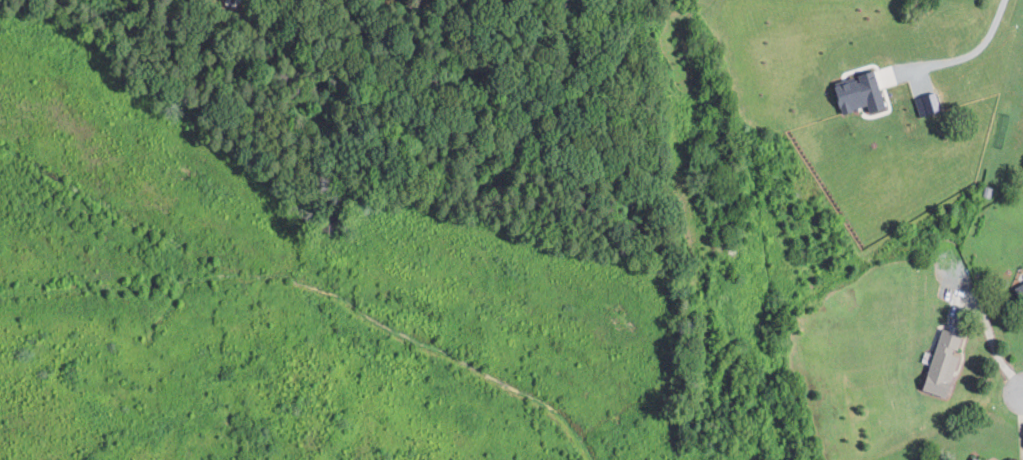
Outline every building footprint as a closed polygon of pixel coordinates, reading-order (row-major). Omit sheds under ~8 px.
[(880,107),(870,68),(851,73),(852,78),(826,85),(833,113),(862,105),(863,111),(880,107)] [(1010,285),(1022,312),(1022,280),(1010,285)] [(942,397),(954,353),(952,353),(958,333),(935,326),(917,390),(942,397)]
